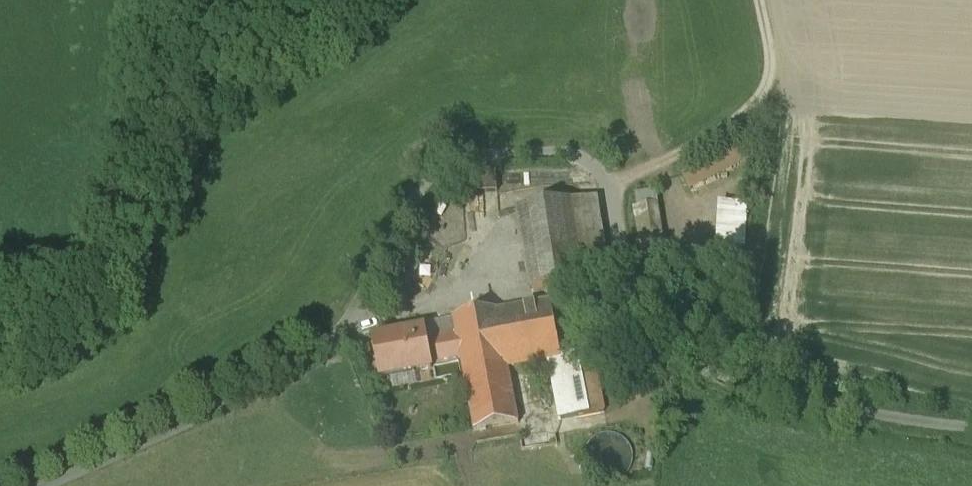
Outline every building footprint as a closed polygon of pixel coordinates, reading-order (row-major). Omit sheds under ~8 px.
[(728,147),(677,168),(687,192),(738,170),(728,147)] [(497,171),(463,173),(463,193),(497,192),(497,171)] [(597,198),(571,202),(583,274),(609,270),(597,198)] [(571,202),(519,210),(532,289),(584,281),(583,274),(571,202)] [(454,320),(457,337),(461,358),(474,433),(519,424),(509,370),(530,367),(562,361),(551,302),(454,320)] [(461,358),(457,337),(427,343),(425,331),(374,341),(381,379),(383,379),(383,377),(414,371),(415,373),(432,370),(431,364),(461,358)] [(562,361),(530,367),(531,375),(552,371),(562,421),(604,413),(593,355),(562,361)] [(602,482),(608,483),(615,482),(621,480),(626,476),(629,471),(632,465),(632,458),(631,452),(628,446),(623,441),(618,438),(612,436),(605,436),(599,438),(594,441),(589,446),(586,451),(585,458),(585,464),(587,470),(591,476),(596,480),(602,482)]
